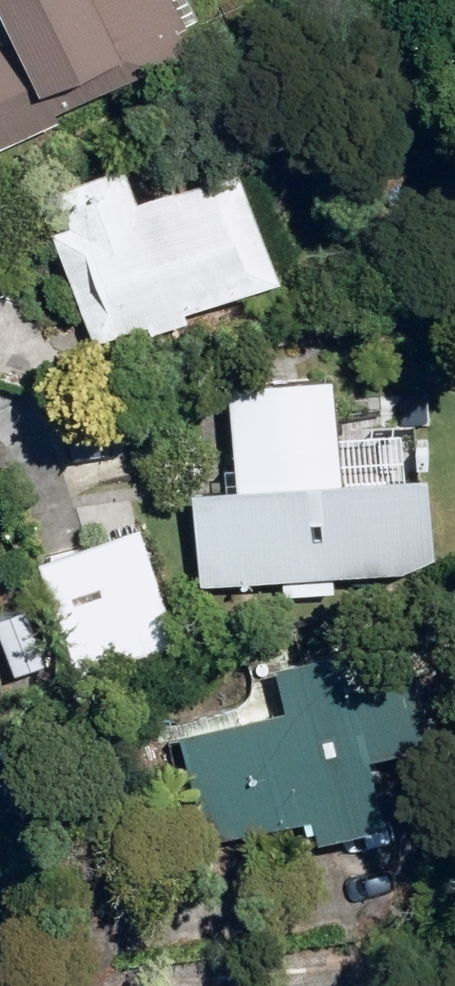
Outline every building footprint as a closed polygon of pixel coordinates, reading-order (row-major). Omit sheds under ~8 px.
[(202,38),(189,15),(204,8),(199,0),(0,0),(0,27),(2,31),(0,33),(0,146),(202,38)] [(60,229),(100,336),(155,315),(159,326),(207,309),(202,298),(292,264),(251,156),(144,195),(131,159),(61,185),(76,222),(60,229)] [(12,285),(0,258),(0,290),(12,285)] [(236,376),(248,570),(357,564),(356,551),(379,550),(375,480),(351,481),(345,369),(236,376)] [(51,556),(84,668),(178,640),(146,528),(51,556)] [(186,726),(212,833),(318,809),(322,832),(400,814),(384,747),(446,732),(422,625),(283,658),(293,701),(186,726)]
